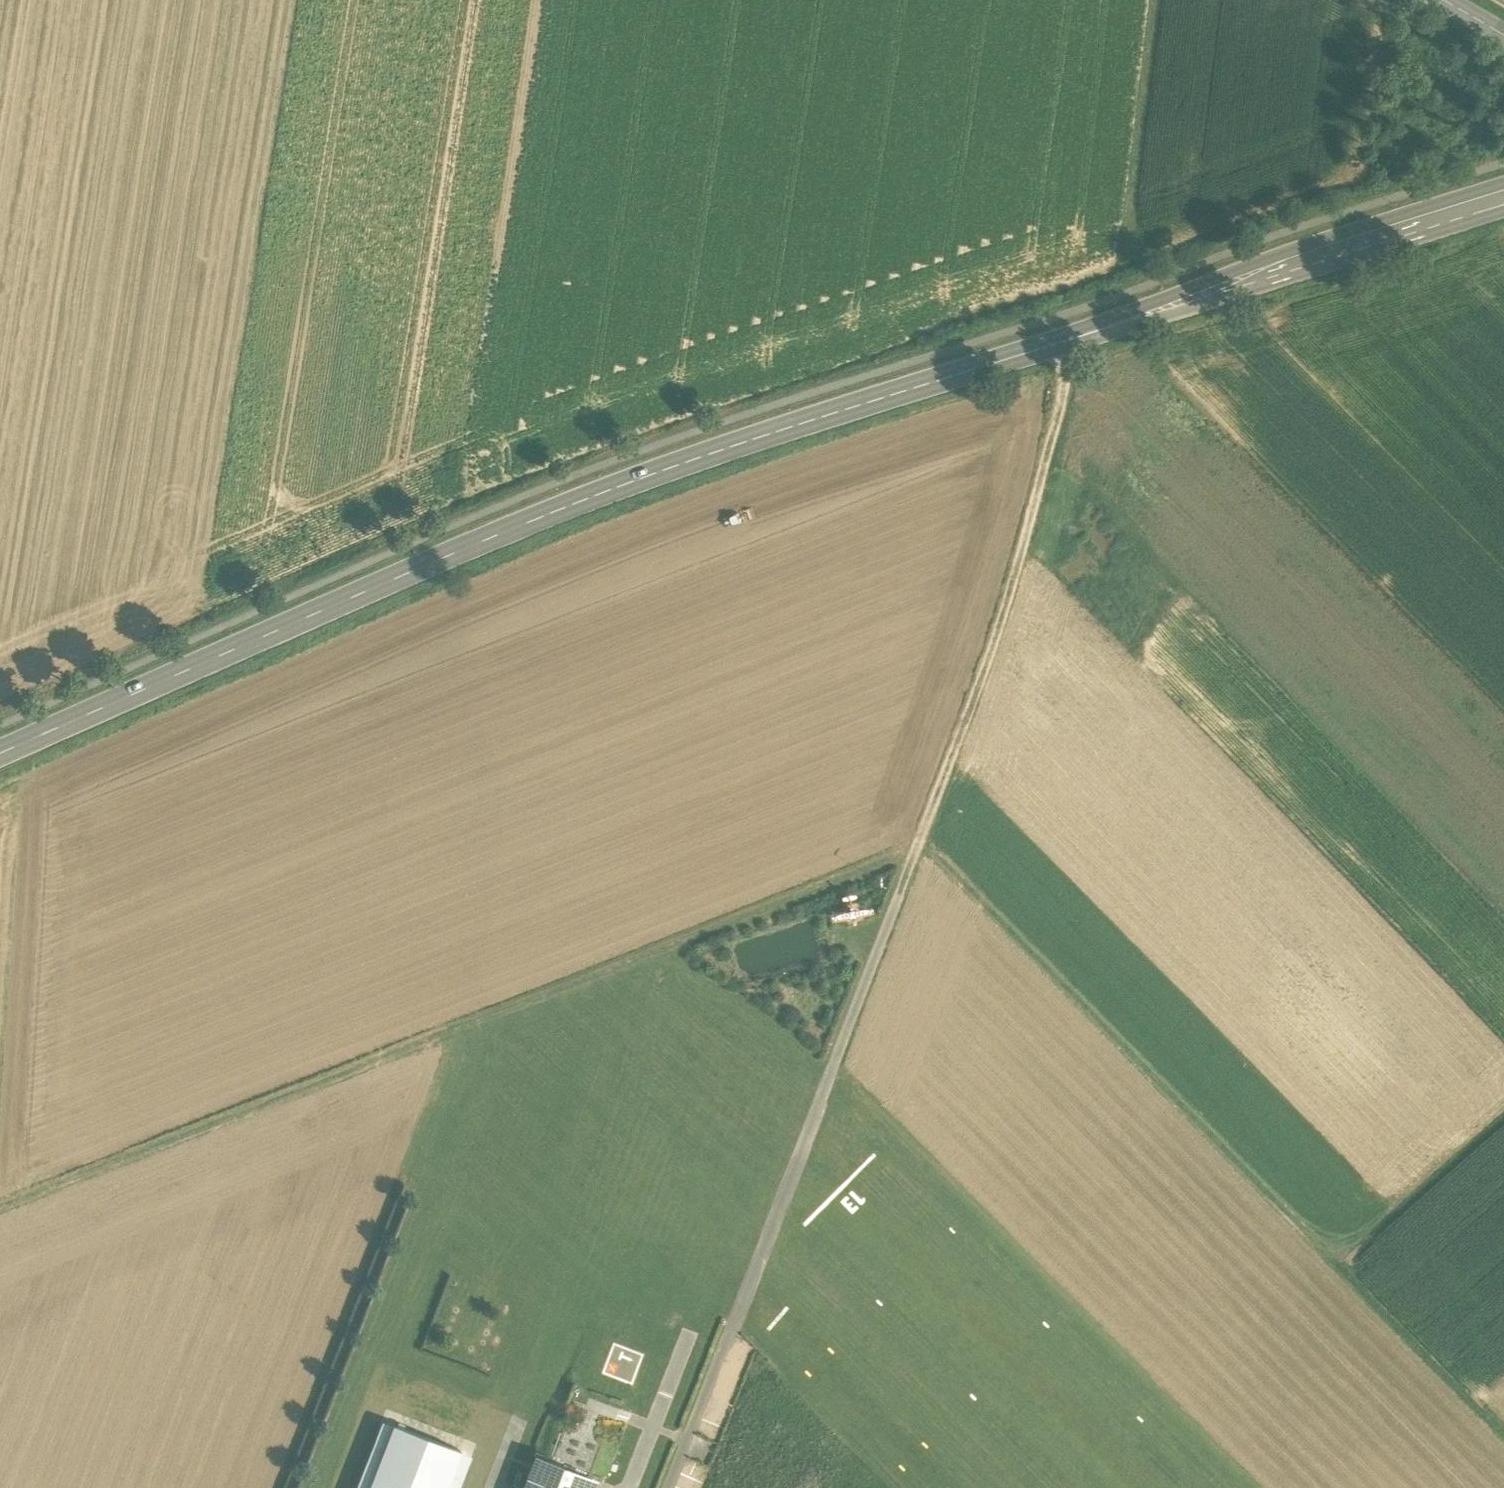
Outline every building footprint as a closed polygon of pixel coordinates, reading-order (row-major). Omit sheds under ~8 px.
[(394,1425),(370,1487),(446,1487),(460,1451),(394,1425)] [(527,1487),(599,1487),(602,1480),(539,1456),(527,1487)]
